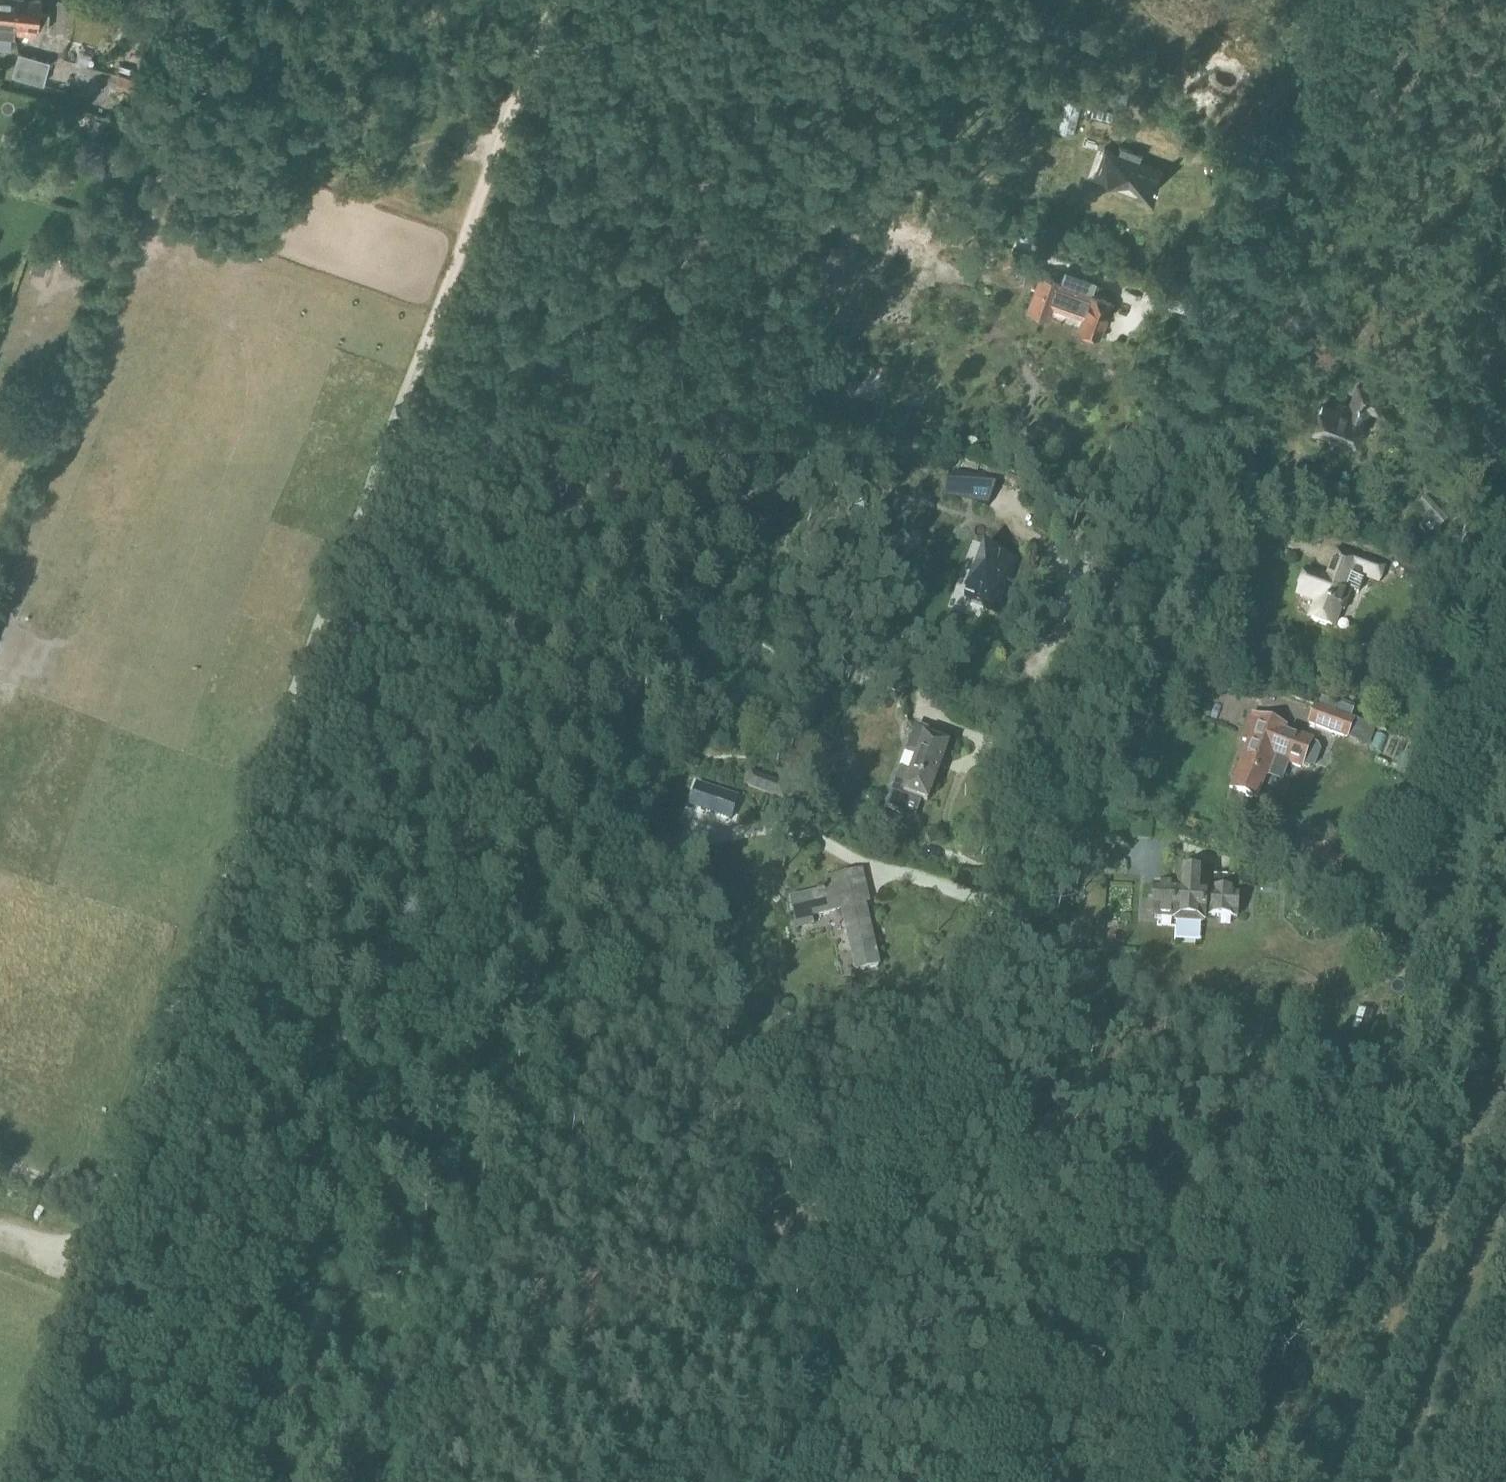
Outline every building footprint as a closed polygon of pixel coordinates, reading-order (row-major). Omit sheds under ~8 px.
[(15,38),(16,33),(16,27),(20,0),(0,0),(0,37),(15,38)] [(16,27),(16,33),(37,35),(38,29),(41,29),(41,28),(49,29),(51,13),(41,13),(43,0),(20,0),(16,27)] [(13,75),(45,84),(52,61),(20,52),(13,75)] [(120,73),(117,84),(138,90),(141,79),(120,73)] [(1081,96),(1067,94),(1059,130),(1072,133),(1081,96)] [(1095,172),(1147,191),(1155,194),(1164,168),(1141,160),(1143,154),(1144,155),(1144,154),(1120,145),(1120,146),(1121,146),(1119,152),(1105,147),(1103,152),(1095,172)] [(1056,306),(1087,317),(1082,329),(1103,336),(1115,301),(1095,294),(1064,283),(1044,275),(1031,311),(1052,318),(1056,306)] [(1348,414),(1323,405),(1313,428),(1354,443),(1364,421),(1366,422),(1370,412),(1381,416),(1388,397),(1385,396),(1387,390),(1365,382),(1362,388),(1359,386),(1348,414)] [(960,469),(950,487),(989,507),(998,488),(960,469)] [(987,549),(968,601),(997,612),(1016,560),(987,549)] [(1298,594),(1317,601),(1311,619),(1336,628),(1347,596),(1355,599),(1361,577),(1381,582),(1385,569),(1341,553),(1331,578),(1307,569),(1298,594)] [(1323,696),(1319,707),(1351,719),(1355,707),(1323,696)] [(1348,740),(1355,720),(1351,719),(1319,707),(1314,706),(1307,725),(1348,740)] [(1243,740),(1249,742),(1231,788),(1259,798),(1267,777),(1269,778),(1276,760),(1303,770),(1314,739),(1287,728),(1253,716),(1243,740)] [(923,738),(914,763),(909,775),(900,771),(887,807),(913,817),(919,802),(916,801),(917,797),(928,801),(948,747),(923,738)] [(756,776),(751,791),(782,802),(788,787),(756,776)] [(692,803),(709,809),(706,817),(724,824),(734,796),(682,778),(673,804),(690,809),(692,803)] [(1237,888),(1214,887),(1214,891),(1210,891),(1210,870),(1177,869),(1177,884),(1156,883),(1155,919),(1208,921),(1210,917),(1214,917),(1214,915),(1235,916),(1235,912),(1242,912),(1243,892),(1237,892),(1237,888)] [(815,926),(814,919),(841,912),(856,971),(880,965),(865,903),(869,902),(862,871),(828,880),(830,890),(789,899),(797,930),(815,926)]
